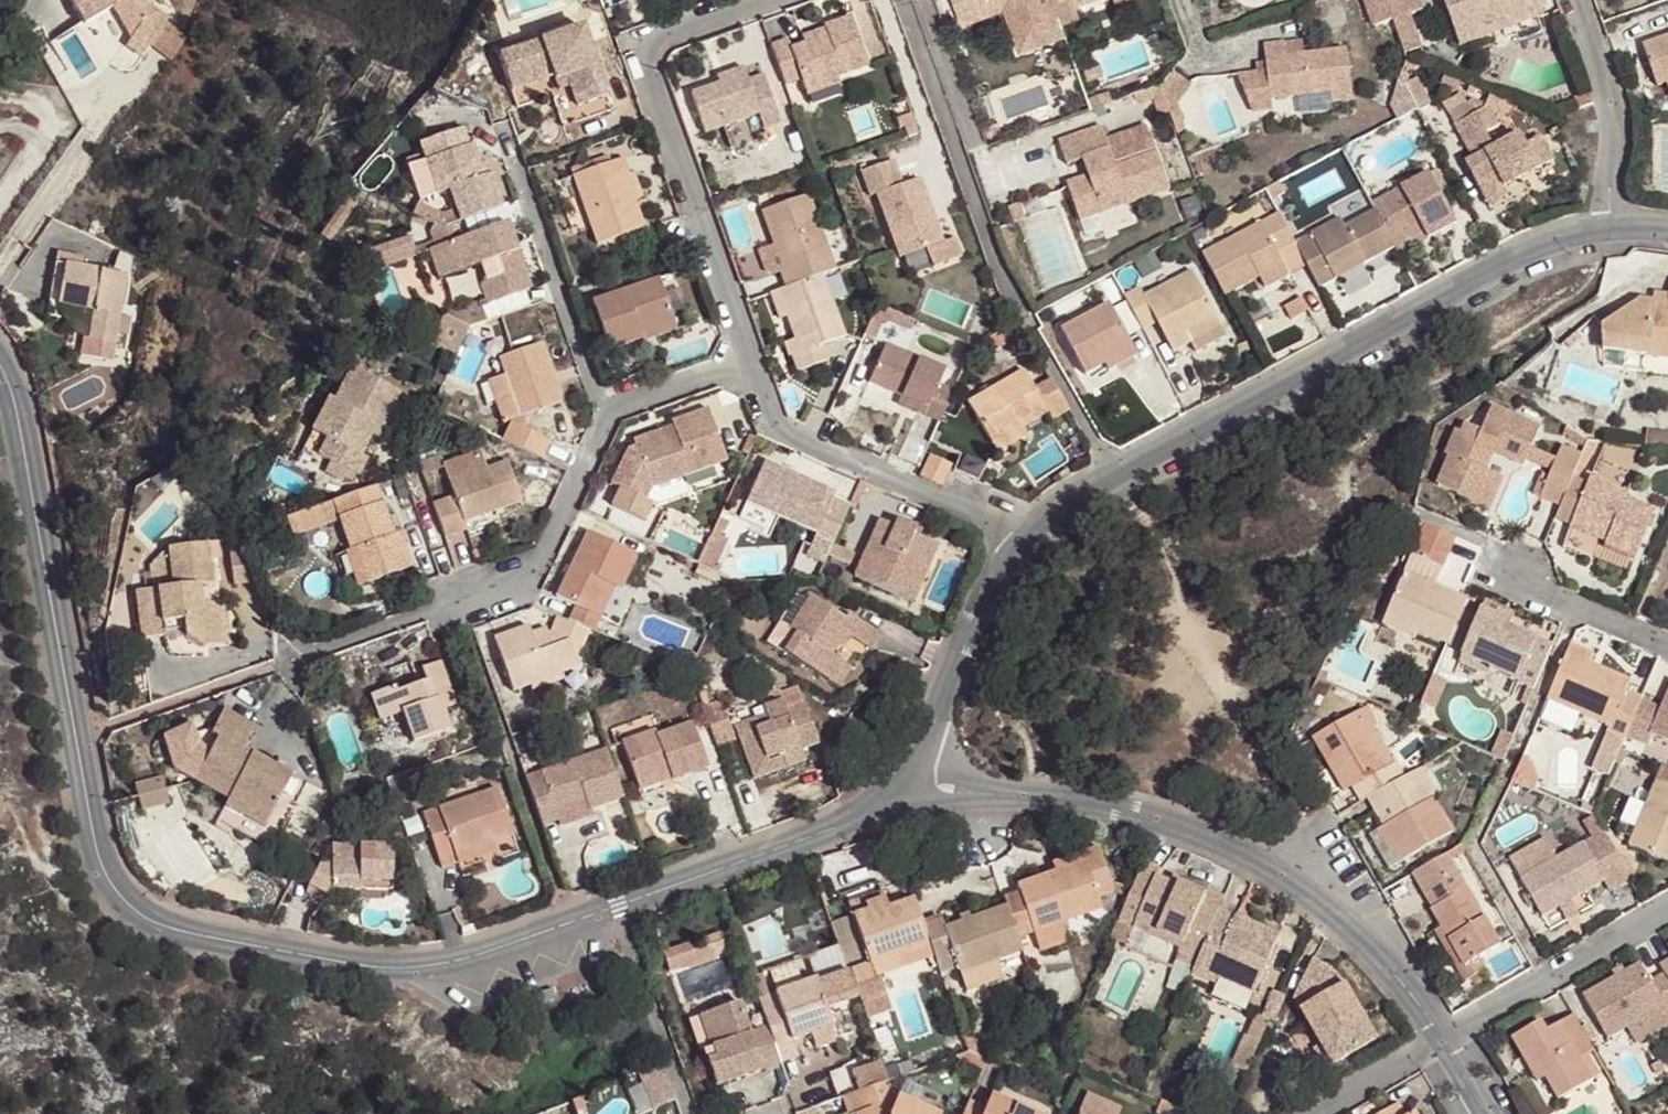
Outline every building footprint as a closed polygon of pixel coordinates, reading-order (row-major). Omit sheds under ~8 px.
[(152,9),(147,0),(71,0),(86,24),(112,7),(132,39),(126,46),(142,57),(167,20),(152,9)] [(961,24),(1023,0),(953,0),(961,24)] [(1058,18),(1052,0),(1041,3),(1047,21),(1058,18)] [(1403,54),(1425,47),(1414,11),(1425,8),(1423,0),(1360,0),(1369,28),(1393,21),(1403,54)] [(1461,46),(1543,16),(1537,0),(1444,0),(1461,46)] [(869,65),(850,16),(824,26),(825,29),(827,34),(804,43),(791,47),(788,38),(771,45),(786,86),(801,80),(805,89),(837,77),(869,65)] [(607,97),(582,28),(498,57),(511,92),(553,76),(555,80),(566,76),(570,87),(578,107),(607,97)] [(825,29),(802,37),(804,43),(827,34),(825,29)] [(1643,46),(1657,86),(1667,82),(1667,37),(1643,46)] [(1303,39),(1283,41),(1285,55),(1305,53),(1303,39)] [(1283,41),(1264,43),(1268,71),(1237,75),(1254,111),(1272,109),(1271,101),(1271,95),(1288,93),(1289,98),(1332,94),(1333,105),(1354,102),(1347,48),(1305,53),(1285,55),(1283,41)] [(1187,90),(1177,62),(1162,82),(1178,129),(1188,125),(1177,94),(1187,90)] [(749,80),(744,67),(726,74),(728,80),(718,84),(691,94),(705,133),(759,113),(765,128),(780,122),(764,74),(749,80)] [(1400,77),(1417,110),(1431,103),(1418,78),(1411,82),(1403,69),(1400,77)] [(1389,104),(1400,77),(1380,73),(1371,100),(1389,104)] [(728,80),(726,74),(715,77),(718,84),(728,80)] [(570,87),(566,76),(555,80),(559,91),(570,87)] [(837,77),(805,89),(807,95),(839,83),(837,77)] [(1400,77),(1389,104),(1397,119),(1417,110),(1400,77)] [(1520,134),(1495,148),(1487,132),(1498,125),(1491,114),(1484,111),(1486,105),(1471,99),(1450,111),(1474,159),(1466,163),(1485,198),(1504,187),(1553,160),(1540,137),(1526,145),(1520,134)] [(861,138),(877,132),(867,106),(851,112),(861,138)] [(918,135),(911,114),(897,119),(900,128),(904,126),(908,139),(918,135)] [(1128,202),(1170,188),(1147,125),(1107,140),(1101,125),(1059,140),(1068,165),(1083,160),(1087,159),(1092,174),(1088,175),(1067,183),(1080,220),(1103,212),(1100,202),(1125,194),(1128,202)] [(481,165),(473,144),(469,146),(462,128),(419,144),(422,154),(425,161),(438,195),(451,191),(461,223),(503,206),(490,174),(485,176),(481,165)] [(422,154),(404,161),(406,168),(425,161),(422,154)] [(634,201),(624,175),(628,174),(623,159),(572,176),(597,245),(644,229),(634,201)] [(1083,160),(1088,175),(1092,174),(1087,159),(1083,160)] [(943,242),(920,179),(902,185),(893,160),(862,171),(871,196),(877,193),(900,258),(927,248),(934,267),(962,256),(954,238),(943,242)] [(438,195),(425,161),(406,168),(418,202),(438,195)] [(490,174),(486,162),(481,165),(485,176),(490,174)] [(1447,190),(1436,170),(1372,204),(1375,211),(1392,243),(1421,227),(1423,233),(1452,217),(1440,194),(1447,190)] [(643,199),(633,172),(628,174),(624,175),(634,201),(643,199)] [(1210,188),(1207,177),(1198,180),(1203,191),(1210,188)] [(1509,195),(1504,187),(1485,198),(1489,206),(1509,195)] [(836,269),(808,194),(762,211),(774,244),(784,270),(780,271),(785,287),(823,274),(836,269)] [(1100,202),(1103,212),(1128,202),(1125,194),(1100,202)] [(441,214),(418,203),(411,215),(441,228),(455,224),(452,211),(441,214)] [(1014,223),(1025,219),(1020,203),(1010,207),(1014,223)] [(1392,243),(1375,211),(1345,227),(1340,218),(1294,243),(1306,265),(1318,288),(1335,279),(1331,271),(1360,255),(1365,263),(1395,247),(1392,243)] [(1294,243),(1278,213),(1202,255),(1224,298),(1260,277),(1283,264),(1289,274),(1306,265),(1294,243)] [(1423,233),(1421,227),(1392,243),(1395,247),(1399,256),(1456,224),(1452,217),(1423,233)] [(531,288),(507,222),(428,249),(439,280),(477,266),(484,283),(480,285),(487,305),(531,288)] [(1207,235),(1200,224),(1188,231),(1195,243),(1207,235)] [(391,257),(415,249),(411,238),(385,246),(391,257)] [(127,274),(81,266),(85,244),(56,239),(51,262),(51,263),(57,264),(65,266),(58,304),(94,310),(89,339),(114,343),(127,274)] [(784,270),(774,244),(766,247),(776,272),(780,271),(784,270)] [(1163,268),(1154,252),(1135,262),(1144,279),(1163,268)] [(1365,263),(1360,255),(1331,271),(1335,279),(1365,263)] [(58,304),(65,266),(57,264),(50,302),(58,304)] [(1289,274),(1283,264),(1260,277),(1265,287),(1289,274)] [(1227,336),(1194,272),(1145,297),(1140,288),(1124,297),(1142,331),(1157,322),(1173,351),(1191,343),(1197,352),(1227,336)] [(844,337),(823,274),(785,287),(778,290),(788,318),(796,340),(784,344),(789,358),(793,356),(798,372),(829,360),(824,344),(844,337)] [(673,321),(659,279),(592,302),(609,350),(643,339),(641,333),(673,321)] [(788,318),(778,290),(770,293),(780,321),(788,318)] [(1654,293),(1653,302),(1667,303),(1667,295),(1654,293)] [(1653,302),(1639,300),(1633,304),(1602,327),(1604,350),(1667,359),(1667,303),(1653,302)] [(481,303),(441,316),(429,344),(456,355),(469,327),(487,321),(481,303)] [(917,321),(878,304),(875,311),(898,322),(908,326),(906,329),(913,332),(917,321)] [(1105,366),(1135,349),(1110,305),(1062,330),(1087,376),(1105,366)] [(673,321),(641,333),(643,339),(644,342),(676,330),(673,321)] [(1581,337),(1577,332),(1565,343),(1570,348),(1581,337)] [(982,341),(980,335),(974,337),(969,335),(966,343),(973,346),(982,341)] [(561,403),(540,344),(499,358),(505,376),(520,418),(526,416),(561,403)] [(931,364),(885,344),(869,382),(901,397),(927,409),(924,415),(939,422),(953,392),(938,385),(944,371),(931,364)] [(1139,355),(1135,349),(1105,366),(1109,371),(1139,355)] [(339,402),(355,369),(345,364),(329,397),(339,402)] [(400,393),(355,369),(339,402),(329,397),(312,432),(313,432),(326,439),(319,456),(330,462),(347,470),(358,476),(368,458),(361,455),(371,435),(376,423),(383,426),(400,393)] [(1051,379),(1034,388),(1023,370),(968,403),(992,446),(1023,427),(1048,412),(1053,419),(1069,410),(1051,379)] [(520,418),(505,376),(488,382),(503,425),(511,422),(520,418)] [(927,409),(901,397),(898,404),(918,413),(924,415),(927,409)] [(1540,428),(1491,407),(1481,431),(1467,424),(1463,432),(1457,430),(1446,456),(1449,458),(1438,485),(1477,503),(1490,473),(1486,471),(1481,469),(1490,450),(1495,453),(1524,467),(1527,460),(1532,449),(1540,428)] [(727,462),(708,408),(671,422),(672,425),(675,433),(635,448),(627,451),(611,485),(619,488),(611,506),(644,521),(652,503),(644,500),(650,489),(727,462)] [(931,441),(939,422),(924,415),(918,413),(898,456),(919,466),(931,441)] [(959,415),(938,444),(961,455),(954,471),(973,480),(977,481),(989,456),(959,415)] [(526,430),(526,416),(520,418),(511,422),(511,423),(526,430)] [(383,426),(376,423),(371,435),(377,437),(383,426)] [(526,430),(511,423),(502,440),(542,460),(551,441),(526,430)] [(672,425),(632,440),(635,448),(675,433),(672,425)] [(1589,440),(1568,425),(1563,434),(1585,449),(1589,440)] [(1023,427),(992,446),(997,454),(1028,436),(1023,427)] [(1648,430),(1646,447),(1667,450),(1667,432),(1648,430)] [(326,439),(313,432),(303,454),(317,461),(319,456),(326,439)] [(1583,455),(1561,446),(1556,460),(1551,471),(1549,476),(1542,473),(1533,494),(1561,507),(1573,478),(1583,455)] [(1556,460),(1532,449),(1527,460),(1551,471),(1556,460)] [(1495,453),(1490,450),(1481,469),(1486,471),(1495,453)] [(952,464),(931,454),(921,476),(942,486),(952,464)] [(445,467),(441,456),(419,464),(423,475),(445,467)] [(522,502),(507,461),(449,482),(454,496),(432,504),(444,538),(467,530),(464,522),(522,502)] [(835,494),(764,461),(746,501),(779,516),(815,534),(809,547),(828,554),(833,544),(850,507),(833,500),(835,494)] [(347,470),(330,462),(323,474),(342,483),(347,470)] [(1489,508),(1502,478),(1490,473),(1477,503),(1489,508)] [(1655,511),(1588,483),(1588,484),(1573,478),(1561,507),(1556,518),(1571,525),(1573,520),(1610,535),(1607,541),(1606,544),(1636,557),(1655,511)] [(1629,494),(1591,478),(1588,483),(1627,499),(1629,494)] [(393,534),(376,486),(333,502),(340,521),(350,550),(354,548),(367,584),(411,568),(404,547),(398,532),(393,534)] [(779,516),(746,501),(742,509),(776,524),(779,516)] [(340,521),(333,502),(285,518),(293,537),(340,521)] [(1425,525),(1412,519),(1407,531),(1420,538),(1425,525)] [(920,538),(912,535),(915,528),(898,520),(894,526),(879,520),(854,578),(897,596),(910,566),(925,573),(937,546),(920,538)] [(1610,535),(1573,520),(1571,525),(1571,526),(1607,541),(1610,535)] [(1455,538),(1425,525),(1420,538),(1412,556),(1443,568),(1455,538)] [(923,531),(915,528),(912,535),(920,538),(923,531)] [(408,545),(404,530),(398,532),(404,547),(408,545)] [(638,555),(587,531),(555,597),(575,607),(568,621),(594,632),(615,587),(621,590),(638,555)] [(698,564),(716,574),(720,565),(717,563),(727,539),(713,532),(698,564)] [(211,560),(208,543),(197,544),(200,561),(211,560)] [(211,560),(200,561),(197,544),(168,548),(172,587),(135,592),(140,640),(164,637),(164,633),(162,624),(184,622),(185,639),(204,648),(220,647),(214,607),(202,600),(200,600),(197,586),(214,584),(211,560)] [(855,554),(833,544),(828,554),(827,555),(850,566),(855,554)] [(828,554),(809,547),(806,556),(823,564),(827,555),(828,554)] [(367,584),(354,548),(350,550),(345,552),(358,587),(367,584)] [(1436,586),(1443,568),(1412,556),(1405,574),(1436,586)] [(911,603),(925,573),(910,566),(897,596),(911,603)] [(1436,586),(1405,574),(1385,619),(1404,627),(1449,645),(1450,643),(1463,612),(1469,599),(1436,586)] [(845,617),(810,595),(790,628),(796,632),(783,653),(830,683),(842,662),(831,655),(838,645),(845,634),(851,638),(870,650),(881,634),(848,614),(845,617)] [(1513,620),(1484,606),(1481,614),(1509,627),(1513,620)] [(231,646),(226,613),(214,607),(220,647),(231,646)] [(1509,627),(1481,614),(1478,619),(1463,612),(1450,643),(1465,650),(1463,653),(1491,666),(1489,671),(1533,691),(1552,647),(1509,627)] [(534,641),(530,632),(528,626),(493,638),(510,685),(511,687),(513,693),(530,686),(529,685),(561,673),(560,670),(576,664),(571,651),(583,647),(589,630),(568,621),(556,616),(550,632),(548,636),(534,641)] [(1404,627),(1385,619),(1383,624),(1402,631),(1404,627)] [(184,622),(162,624),(164,633),(184,631),(184,622)] [(547,632),(545,627),(530,632),(534,641),(548,636),(550,632),(549,632),(547,632)] [(851,638),(845,634),(838,645),(845,648),(851,638)] [(1631,681),(1591,663),(1595,655),(1570,644),(1547,699),(1610,726),(1607,733),(1624,740),(1626,735),(1627,732),(1642,697),(1627,691),(1631,681)] [(576,664),(583,647),(571,651),(576,664)] [(1491,666),(1463,653),(1460,662),(1488,674),(1489,671),(1491,666)] [(456,704),(440,662),(422,667),(421,667),(426,681),(396,691),(395,687),(395,686),(371,694),(380,722),(402,715),(411,744),(451,731),(443,709),(456,704)] [(837,688),(850,667),(842,662),(830,683),(837,688)] [(576,664),(560,670),(561,673),(578,667),(576,664)] [(561,673),(529,685),(530,686),(532,691),(564,679),(561,673)] [(1448,682),(1435,676),(1424,703),(1437,709),(1448,682)] [(781,695),(777,682),(759,688),(759,692),(760,694),(770,696),(781,695)] [(1664,701),(1661,708),(1659,713),(1639,704),(1627,732),(1626,735),(1636,739),(1647,743),(1651,734),(1667,742),(1667,692),(1664,701)] [(818,744),(805,705),(787,712),(783,699),(763,706),(766,716),(749,723),(752,730),(737,736),(752,779),(805,761),(801,750),(818,744)] [(1661,708),(1642,699),(1639,704),(1659,713),(1661,708)] [(735,739),(721,701),(703,707),(717,745),(735,739)] [(292,773),(243,748),(256,725),(223,708),(210,732),(217,737),(194,782),(228,799),(224,806),(266,828),(292,773)] [(1393,762),(1372,727),(1375,725),(1367,708),(1313,737),(1343,791),(1352,786),(1362,802),(1368,798),(1405,777),(1395,761),(1393,762)] [(752,730),(749,723),(734,728),(737,736),(752,730)] [(708,768),(691,724),(656,736),(655,731),(620,742),(637,786),(670,776),(672,780),(708,768)] [(1514,736),(1505,733),(1495,756),(1504,760),(1514,736)] [(1636,739),(1626,735),(1624,740),(1621,749),(1630,753),(1636,739)] [(606,749),(524,778),(542,826),(558,820),(555,810),(585,800),(588,810),(623,798),(606,749)] [(1536,784),(1531,766),(1527,764),(1529,760),(1522,757),(1512,782),(1534,791),(1536,784)] [(1438,796),(1421,767),(1417,770),(1433,799),(1438,796)] [(1664,767),(1630,846),(1667,862),(1667,769),(1664,767)] [(1433,799),(1417,770),(1405,777),(1368,798),(1385,827),(1397,849),(1404,861),(1452,833),(1433,799)] [(416,796),(407,772),(386,779),(394,803),(416,796)] [(162,776),(134,784),(137,797),(165,790),(165,789),(162,776)] [(672,780),(670,776),(637,786),(639,792),(672,780)] [(387,796),(383,787),(369,793),(373,802),(387,796)] [(514,836),(497,788),(422,813),(442,869),(459,864),(456,855),(495,842),(514,836)] [(170,805),(165,790),(137,797),(142,812),(170,805)] [(585,800),(555,810),(558,820),(560,826),(590,815),(588,810),(585,800)] [(1397,849),(1385,827),(1378,830),(1390,852),(1397,849)] [(1556,858),(1520,879),(1542,917),(1560,907),(1572,900),(1605,881),(1610,890),(1629,879),(1628,878),(1613,851),(1601,832),(1556,858)] [(1556,858),(1545,839),(1509,860),(1520,879),(1556,858)] [(456,855),(459,864),(498,852),(495,842),(456,855)] [(393,845),(331,844),(331,866),(322,861),(309,886),(327,896),(330,890),(360,890),(360,883),(392,883),(393,845)] [(1464,850),(1462,845),(1447,854),(1451,861),(1465,851),(1464,850)] [(1114,891),(1097,847),(1051,864),(1054,872),(1016,885),(1019,895),(1005,900),(1007,905),(1018,937),(1033,932),(1064,922),(1102,909),(1098,897),(1114,891)] [(1635,873),(1627,860),(1624,862),(1617,849),(1613,851),(1628,878),(1635,873)] [(1451,861),(1447,854),(1412,874),(1419,887),(1442,927),(1442,926),(1464,966),(1477,958),(1500,946),(1451,861)] [(1205,896),(1177,884),(1177,886),(1158,877),(1161,871),(1144,864),(1112,939),(1126,946),(1134,929),(1180,949),(1174,964),(1193,972),(1220,909),(1225,899),(1207,891),(1205,896)] [(1419,887),(1412,874),(1408,876),(1415,889),(1419,887)] [(852,915),(870,966),(902,955),(931,946),(923,925),(914,898),(888,908),(878,878),(858,886),(866,910),(852,915)] [(1207,891),(1180,878),(1177,884),(1205,896),(1207,891)] [(1579,912),(1572,900),(1560,907),(1566,920),(1579,912)] [(1018,937),(1007,905),(945,927),(941,919),(923,925),(931,946),(941,973),(957,968),(959,974),(988,964),(1023,952),(1018,937)] [(1279,936),(1220,909),(1193,972),(1193,974),(1215,984),(1217,978),(1255,994),(1279,936)] [(849,972),(870,966),(852,915),(831,923),(849,972)] [(1069,938),(1064,922),(1033,932),(1039,949),(1069,938)] [(1485,970),(1477,958),(1464,966),(1442,926),(1442,927),(1435,931),(1465,981),(1485,970)] [(667,973),(728,958),(721,932),(661,947),(667,973)] [(902,955),(870,966),(874,977),(906,966),(902,955)] [(1333,1065),(1376,1039),(1344,984),(1330,968),(1312,959),(1292,1000),(1297,1005),(1301,1009),(1310,1024),(1320,1044),(1333,1065)] [(1626,1029),(1663,1008),(1667,1017),(1667,978),(1665,973),(1650,982),(1639,963),(1583,995),(1607,1039),(1626,1029)] [(988,964),(959,974),(962,983),(992,972),(988,964)] [(762,969),(749,973),(768,1026),(782,1063),(798,1058),(792,1040),(811,1033),(816,1047),(837,1040),(827,1009),(840,1005),(833,983),(819,988),(815,978),(771,994),(762,969)] [(552,990),(534,995),(536,1002),(555,997),(552,990)] [(1281,994),(1272,991),(1262,1017),(1269,1020),(1281,994)] [(1287,996),(1281,994),(1269,1020),(1275,1023),(1287,996)] [(782,1063),(768,1026),(749,1032),(739,1001),(698,1016),(709,1046),(713,1058),(706,1060),(715,1087),(782,1063)] [(1663,1008),(1626,1029),(1635,1045),(1667,1026),(1667,1017),(1663,1008)] [(1269,1020),(1262,1017),(1256,1014),(1247,1037),(1244,1036),(1231,1065),(1247,1072),(1269,1020)] [(1581,1028),(1573,1015),(1546,1031),(1540,1021),(1511,1038),(1524,1059),(1532,1054),(1546,1079),(1559,1100),(1592,1081),(1579,1057),(1587,1054),(1594,1050),(1590,1043),(1581,1028)] [(709,1046),(698,1016),(689,1019),(700,1050),(702,1049),(709,1046)] [(1581,1028),(1590,1043),(1594,1040),(1585,1026),(1581,1028)] [(992,1048),(965,1036),(964,1038),(969,1052),(987,1060),(992,1048)] [(1333,1065),(1320,1044),(1313,1049),(1325,1069),(1333,1065)] [(713,1058),(709,1046),(702,1049),(706,1060),(713,1058)] [(987,1060),(969,1052),(954,1057),(955,1060),(982,1070),(987,1060)] [(1546,1079),(1532,1054),(1524,1059),(1537,1083),(1546,1079)] [(1600,1076),(1587,1054),(1579,1057),(1592,1081),(1600,1076)] [(888,1081),(881,1061),(851,1072),(858,1092),(886,1082),(888,1081)] [(1666,1071),(1660,1061),(1650,1066),(1656,1076),(1666,1071)] [(678,1107),(665,1069),(640,1078),(652,1113),(660,1113),(678,1107)] [(890,1092),(886,1082),(858,1092),(842,1097),(848,1113),(853,1113),(871,1108),(884,1113),(938,1113),(890,1092)] [(1626,1107),(1615,1087),(1606,1093),(1618,1112),(1626,1107)] [(1085,1094),(1077,1113),(1118,1113),(1120,1110),(1085,1094)] [(990,1095),(985,1107),(969,1101),(964,1113),(1034,1113),(990,1095)] [(586,1105),(583,1098),(573,1102),(576,1109),(586,1105)] [(1399,1104),(1380,1113),(1404,1113),(1399,1104)]
